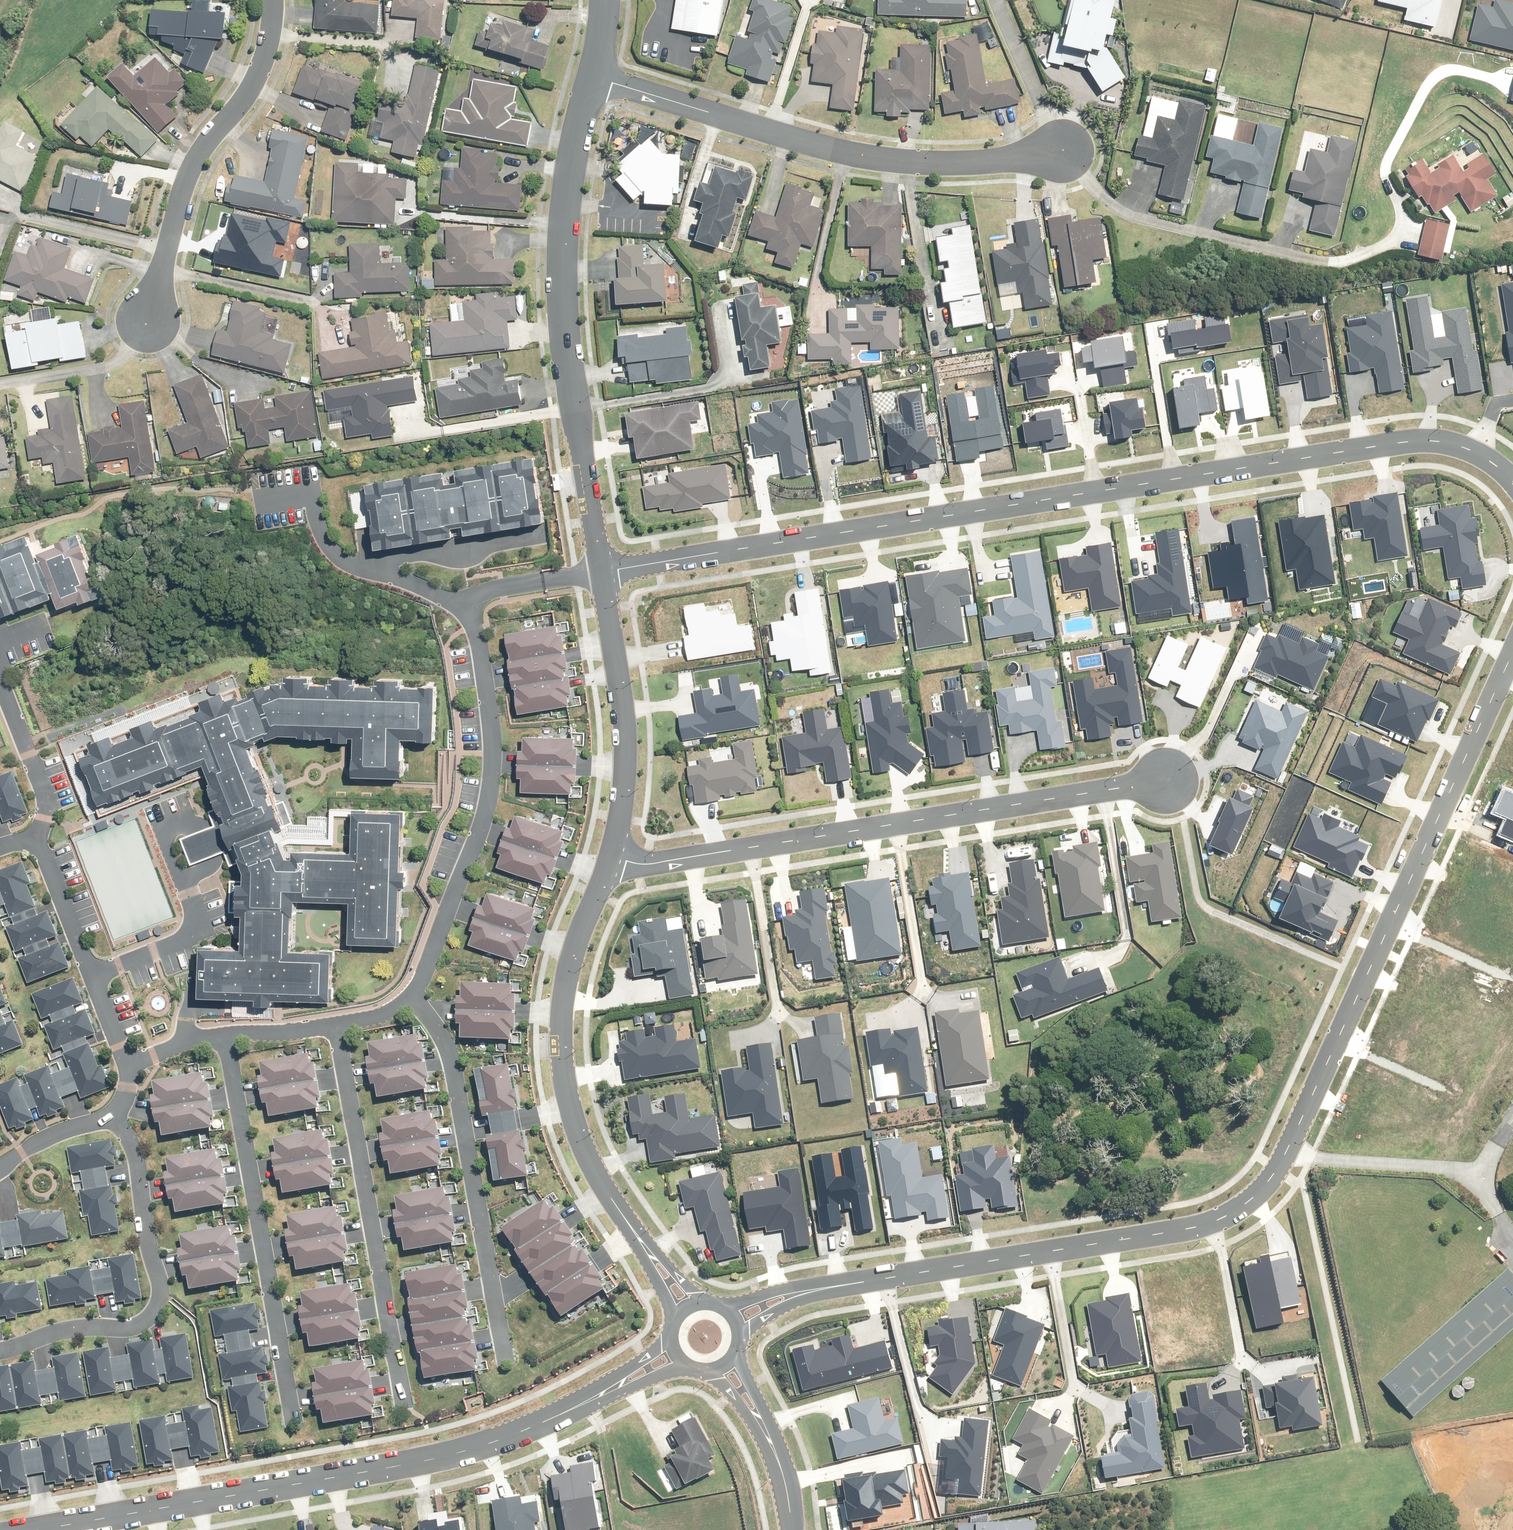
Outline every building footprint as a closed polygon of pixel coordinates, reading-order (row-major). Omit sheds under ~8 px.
[(317,5),(320,6),(318,30),(380,34),(382,7),(346,5),(346,0),(317,0),(317,5)] [(393,17),(419,19),(417,38),(442,41),(446,0),(395,0),(393,17)] [(671,29),(716,37),(722,0),(675,0),(671,29)] [(787,43),(795,18),(792,17),(794,8),(769,0),(754,0),(751,11),(747,10),(742,24),(746,25),(742,37),(738,36),(728,64),(748,71),(746,76),(771,84),(778,61),(773,59),(775,52),(780,54),(785,42),(787,43)] [(879,15),(966,19),(967,0),(879,0),(879,15)] [(1068,35),(1056,33),(1049,63),(1064,66),(1064,64),(1088,69),(1104,93),(1126,78),(1106,47),(1108,37),(1109,35),(1115,36),(1118,21),(1112,19),(1116,0),(1075,0),(1068,35)] [(1343,11),(1347,0),(1315,0),(1343,11)] [(1379,2),(1408,10),(1405,20),(1435,29),(1443,0),(1380,0),(1379,2)] [(1496,1),(1494,9),(1479,5),(1471,41),(1512,51),(1512,5),(1496,1)] [(194,3),(193,13),(178,12),(178,7),(154,6),(153,28),(162,28),(162,37),(195,38),(183,63),(207,75),(225,40),(226,28),(231,28),(232,5),(194,3)] [(497,18),(488,40),(493,41),(489,49),(544,71),(553,48),(533,40),(535,33),(497,18)] [(990,22),(980,26),(990,51),(1000,46),(990,22)] [(838,28),(837,34),(821,31),(819,45),(815,44),(812,64),(815,65),(813,83),(835,86),(831,108),(854,111),(865,31),(838,28)] [(987,83),(979,35),(961,38),(961,42),(947,44),(948,54),(941,55),(944,69),(952,68),(956,92),(942,94),(946,117),(965,113),(966,119),(970,118),(971,122),(979,121),(978,117),(983,116),(982,110),(1020,104),(1016,78),(987,83)] [(902,118),(902,113),(912,114),(912,110),(930,110),(931,47),(902,46),(902,71),(878,71),(877,113),(889,113),(889,117),(902,118)] [(179,91),(188,82),(177,70),(172,74),(158,59),(137,78),(125,65),(110,79),(161,133),(176,119),(167,110),(183,95),(179,91)] [(442,69),(418,63),(409,103),(395,99),(392,113),(377,110),(371,136),(396,142),(393,153),(419,159),(422,145),(425,146),(442,69)] [(305,66),(296,94),(332,105),(324,131),(346,138),(363,84),(305,66)] [(1218,71),(1209,69),(1206,82),(1216,84),(1218,71)] [(532,124),(516,121),(519,105),(516,105),(519,88),(475,80),(471,99),(466,98),(463,113),(448,110),(444,132),(527,148),(532,124)] [(113,129),(142,157),(158,139),(102,86),(62,128),(80,145),(86,139),(95,148),(113,129)] [(1180,103),(1153,97),(1144,136),(1141,135),(1135,159),(1166,166),(1160,194),(1186,200),(1208,108),(1181,101),(1180,103)] [(6,123),(0,135),(0,181),(1,180),(24,191),(40,158),(18,147),(25,132),(6,123)] [(1215,160),(1212,172),(1226,176),(1225,178),(1245,183),(1237,213),(1261,219),(1284,130),(1261,123),(1254,147),(1213,137),(1207,158),(1215,160)] [(310,137),(275,131),(267,182),(235,176),(230,207),(280,214),(305,218),(308,200),(300,199),(310,137)] [(1295,171),(1290,191),(1302,195),(1301,199),(1317,203),(1309,231),(1335,237),(1360,142),(1333,135),(1328,154),(1311,150),(1305,174),(1295,171)] [(636,201),(643,195),(647,197),(647,204),(674,206),(675,202),(679,202),(682,155),(663,154),(650,140),(620,167),(626,173),(617,181),(636,201)] [(465,149),(463,170),(454,169),(453,181),(444,180),(442,205),(520,211),(522,186),(497,184),(499,155),(483,154),(484,151),(465,149)] [(1423,197),(1429,206),(1431,205),(1437,214),(1457,201),(1454,197),(1459,194),(1472,214),(1499,197),(1488,179),(1495,175),(1483,156),(1464,167),(1455,154),(1439,164),(1441,168),(1433,173),(1424,158),(1410,167),(1412,171),(1405,176),(1419,199),(1423,197)] [(388,179),(388,165),(336,163),(334,222),(396,225),(397,198),(408,199),(409,180),(388,179)] [(118,179),(63,166),(53,208),(88,217),(87,223),(127,233),(135,201),(114,196),(118,179)] [(753,179),(719,169),(713,186),(702,183),(696,201),(707,205),(696,241),(720,249),(725,235),(731,237),(739,213),(734,212),(739,198),(746,200),(753,179)] [(815,194),(788,186),(778,218),(758,212),(750,236),(770,242),(768,249),(780,253),(776,263),(794,269),(802,243),(813,247),(825,212),(810,207),(815,194)] [(863,199),(863,203),(850,203),(850,247),(873,247),(873,269),(886,269),(886,275),(901,276),(902,207),(884,207),(884,199),(863,199)] [(1073,224),(1072,217),(1049,221),(1056,260),(1060,259),(1066,288),(1097,283),(1093,261),(1108,258),(1101,219),(1073,224)] [(999,287),(1015,284),(1018,302),(1022,301),(1024,309),(1049,305),(1044,275),(1051,274),(1042,219),(1015,224),(1019,249),(994,253),(999,287)] [(1451,226),(1427,219),(1417,254),(1442,261),(1451,226)] [(492,259),(492,230),(475,230),(475,227),(448,228),(448,260),(437,261),(437,285),(516,284),(516,259),(492,259)] [(983,324),(967,227),(950,230),(952,236),(934,239),(938,263),(946,262),(947,269),(942,270),(944,283),(939,284),(942,303),(947,303),(951,329),(983,324)] [(73,249),(42,240),(40,247),(34,245),(31,256),(17,252),(8,282),(23,286),(20,296),(37,301),(39,294),(68,302),(69,298),(87,303),(94,278),(67,270),(73,249)] [(381,246),(352,246),(352,274),(336,274),(337,298),(363,297),(363,292),(411,291),(410,264),(381,264),(381,246)] [(644,247),(619,248),(620,258),(618,258),(619,278),(614,278),(616,305),(668,302),(666,265),(645,267),(644,247)] [(1501,286),(1508,332),(1504,333),(1509,364),(1512,363),(1512,369),(1512,284),(1501,286)] [(495,299),(494,294),(478,295),(478,301),(451,303),(453,322),(432,324),(435,355),(511,348),(508,320),(518,319),(515,297),(495,299)] [(779,342),(777,328),(790,326),(787,305),(774,307),(772,300),(758,302),(756,294),(734,297),(742,357),(746,357),(748,370),(768,367),(765,344),(779,342)] [(1428,296),(1406,299),(1416,369),(1439,365),(1438,361),(1452,359),(1457,394),(1480,390),(1469,310),(1445,313),(1449,339),(1434,341),(1428,296)] [(260,308),(236,302),(229,333),(219,330),(213,355),(285,373),(292,344),(274,340),(275,336),(262,332),(267,312),(260,311),(260,308)] [(849,320),(849,309),(830,309),(830,334),(810,335),(810,345),(799,345),(799,355),(808,355),(808,360),(834,360),(834,365),(853,364),(852,343),(872,343),(872,350),(901,350),(900,308),(876,308),(876,305),(857,306),(857,320),(849,320)] [(409,342),(398,344),(396,330),(389,331),(386,311),(351,316),(352,319),(356,347),(320,353),(321,358),(324,379),(413,365),(409,342)] [(1390,313),(1367,316),(1368,327),(1348,330),(1351,354),(1346,355),(1349,373),(1375,369),(1378,392),(1401,389),(1390,313)] [(1225,317),(1169,325),(1172,348),(1228,340),(1225,317)] [(1304,318),(1270,322),(1278,379),(1302,376),(1305,398),(1331,394),(1321,329),(1306,331),(1304,318)] [(61,325),(60,319),(30,324),(31,330),(9,334),(16,369),(41,365),(40,362),(63,358),(64,361),(88,357),(82,322),(61,325)] [(693,338),(690,339),(689,323),(620,329),(623,358),(629,358),(632,386),(653,384),(653,385),(692,381),(690,357),(695,356),(693,338)] [(1119,340),(1077,346),(1080,364),(1089,363),(1090,368),(1097,367),(1100,389),(1126,385),(1119,340)] [(1052,349),(1014,354),(1017,379),(1023,378),(1026,398),(1048,395),(1045,374),(1056,373),(1052,349)] [(520,380),(508,382),(506,373),(509,373),(507,359),(489,362),(490,367),(473,370),(474,377),(460,379),(461,384),(436,388),(441,420),(524,407),(520,380)] [(1261,369),(1225,374),(1232,421),(1268,416),(1261,369)] [(231,450),(203,375),(175,385),(189,423),(170,430),(179,454),(199,447),(204,460),(231,450)] [(345,418),(346,426),(348,439),(373,435),(373,438),(394,435),(389,405),(419,400),(415,376),(324,391),(327,411),(351,408),(353,416),(345,418)] [(1208,379),(1169,384),(1175,427),(1193,424),(1191,413),(1213,410),(1208,379)] [(833,408),(811,411),(816,444),(842,440),(845,462),(869,459),(859,387),(835,391),(836,399),(832,400),(833,408)] [(963,395),(946,397),(955,460),(976,457),(975,449),(1001,445),(993,390),(978,392),(982,420),(967,422),(963,395)] [(1133,390),(1096,395),(1099,413),(1107,412),(1111,441),(1130,438),(1129,428),(1138,427),(1133,390)] [(319,437),(312,391),(278,397),(280,407),(267,409),(266,399),(237,404),(239,418),(242,418),(247,448),(272,444),(270,430),(286,427),(288,442),(319,437)] [(923,440),(916,394),(898,397),(901,423),(880,426),(886,471),(932,464),(928,439),(923,440)] [(87,479),(74,397),(48,401),(52,428),(44,430),(45,435),(28,438),(31,459),(46,457),(47,464),(55,463),(58,484),(87,479)] [(124,429),(117,431),(116,426),(106,427),(107,432),(90,435),(94,463),(130,458),(132,476),(156,472),(145,400),(120,404),(124,429)] [(759,425),(749,427),(753,455),(778,452),(782,477),(807,474),(797,401),(771,405),(772,414),(758,416),(759,425)] [(701,419),(698,402),(628,414),(632,437),(636,437),(640,458),(694,449),(690,421),(701,419)] [(1056,412),(1032,415),(1033,422),(1019,424),(1022,442),(1044,439),(1046,450),(1066,447),(1065,436),(1060,437),(1056,412)] [(544,523),(533,456),(363,484),(374,551),(544,523)] [(644,487),(647,511),(661,509),(661,512),(675,510),(675,512),(706,508),(705,504),(731,500),(726,465),(669,473),(670,484),(644,487)] [(1397,495),(1348,502),(1351,530),(1361,529),(1363,540),(1373,539),(1376,560),(1405,556),(1397,495)] [(1470,521),(1468,508),(1434,513),(1436,529),(1419,532),(1421,550),(1442,547),(1446,580),(1461,578),(1462,589),(1483,586),(1479,561),(1476,562),(1472,536),(1476,535),(1474,520),(1470,521)] [(1286,574),(1293,572),(1296,590),(1335,585),(1325,516),(1279,523),(1286,574)] [(1263,599),(1253,520),(1226,523),(1230,551),(1208,554),(1213,590),(1224,588),(1225,597),(1243,595),(1244,601),(1263,599)] [(1185,557),(1180,525),(1151,530),(1157,572),(1129,576),(1135,617),(1169,612),(1171,619),(1194,615),(1188,573),(1185,557)] [(65,597),(71,611),(123,590),(99,532),(46,554),(38,533),(0,549),(0,624),(65,597)] [(1056,640),(1041,551),(1009,557),(1015,596),(993,600),(995,614),(981,616),(985,642),(1032,634),(1033,644),(1056,640)] [(937,571),(903,577),(917,649),(967,640),(959,597),(970,595),(966,571),(938,576),(937,571)] [(900,641),(889,582),(840,591),(845,619),(855,617),(857,627),(866,625),(870,647),(900,641)] [(833,671),(817,589),(794,593),(799,617),(770,623),(774,642),(768,643),(770,655),(776,654),(777,660),(789,658),(791,670),(808,667),(810,675),(833,671)] [(1457,611),(1428,599),(1419,620),(1402,613),(1393,632),(1408,639),(1402,653),(1448,673),(1457,653),(1440,645),(1449,626),(1450,626),(1457,611)] [(706,608),(705,604),(685,607),(689,635),(685,636),(689,661),(755,650),(751,624),(738,626),(736,614),(721,616),(719,606),(706,608)] [(557,628),(504,636),(516,715),(569,707),(557,628)] [(1285,634),(1283,638),(1270,633),(1256,666),(1254,670),(1277,679),(1278,675),(1312,690),(1326,657),(1316,653),(1320,645),(1303,638),(1302,641),(1285,634)] [(1174,698),(1198,710),(1226,650),(1199,637),(1182,672),(1176,669),(1187,645),(1167,636),(1147,678),(1146,680),(1165,689),(1169,681),(1180,686),(1174,698)] [(1142,720),(1129,649),(1104,654),(1110,689),(1092,692),(1089,677),(1070,680),(1079,730),(1084,729),(1086,739),(1110,735),(1109,726),(1142,720)] [(1011,686),(994,689),(1001,726),(1007,725),(1009,735),(1037,730),(1040,751),(1063,747),(1059,721),(1054,722),(1047,685),(1052,685),(1050,669),(1030,672),(1035,700),(1014,704),(1011,686)] [(722,678),(725,694),(716,696),(714,687),(695,691),(700,713),(678,718),(683,741),(763,725),(756,690),(742,693),(738,675),(722,678)] [(1394,687),(1376,679),(1369,696),(1387,703),(1377,724),(1413,740),(1424,715),(1430,718),(1437,701),(1396,683),(1394,687)] [(242,848),(253,875),(253,884),(251,945),(221,945),(220,994),(348,998),(349,949),(307,948),(308,899),(367,900),(366,941),(413,943),(417,810),(374,809),(372,850),(303,849),(264,747),(294,734),(369,738),(368,774),(417,776),(419,738),(448,738),(450,685),(286,680),(244,698),(237,683),(72,752),(98,813),(210,766),(231,817),(184,836),(197,867),(242,848)] [(922,754),(909,745),(904,699),(894,701),(891,688),(868,692),(873,721),(862,722),(871,772),(900,765),(912,772),(922,754)] [(970,739),(972,757),(997,754),(991,710),(969,713),(966,692),(943,695),(946,716),(934,717),(935,724),(926,725),(931,762),(933,762),(934,767),(968,763),(965,740),(970,739)] [(1282,713),(1256,702),(1239,740),(1263,751),(1255,770),(1276,779),(1305,714),(1286,705),(1282,713)] [(781,738),(788,777),(813,773),(812,769),(822,767),(825,786),(854,781),(844,726),(830,728),(826,708),(803,712),(806,733),(781,738)] [(1401,755),(1359,736),(1353,751),(1340,745),(1328,772),(1351,782),(1347,790),(1379,804),(1388,784),(1381,781),(1386,770),(1393,773),(1401,755)] [(571,745),(521,741),(520,753),(513,753),(510,788),(518,789),(517,799),(567,803),(568,791),(571,791),(574,755),(570,755),(571,745)] [(743,795),(760,791),(758,781),(761,780),(752,741),(735,745),(738,758),(714,764),(712,758),(701,760),(702,764),(689,767),(695,793),(698,805),(723,800),(722,795),(727,794),(728,798),(740,796),(739,791),(742,790),(743,795)] [(3,813),(7,823),(33,813),(16,770),(0,777),(0,814),(3,813)] [(1499,790),(1490,810),(1505,816),(1496,834),(1512,842),(1512,796),(1499,790)] [(1235,800),(1227,796),(1207,842),(1230,852),(1254,799),(1239,792),(1235,800)] [(1337,823),(1308,810),(1292,847),(1327,863),(1326,867),(1348,877),(1362,846),(1354,842),(1355,838),(1334,829),(1337,823)] [(564,830),(516,815),(513,826),(505,824),(494,858),(502,860),(498,870),(546,885),(550,873),(554,875),(565,840),(561,839),(564,830)] [(1056,878),(1058,878),(1066,920),(1105,913),(1097,868),(1101,868),(1097,844),(1075,848),(1076,854),(1065,856),(1065,852),(1052,854),(1056,878)] [(1181,918),(1168,847),(1152,850),(1153,856),(1128,861),(1136,905),(1147,903),(1151,923),(1181,918)] [(12,915),(15,925),(9,927),(20,953),(27,951),(30,957),(22,960),(31,984),(72,968),(51,912),(43,915),(32,886),(36,884),(27,862),(0,873),(0,920),(12,915)] [(1035,885),(1032,864),(1010,868),(1012,885),(1006,886),(1008,899),(1001,900),(1003,912),(996,913),(1001,945),(1046,938),(1038,884),(1035,885)] [(1308,880),(1292,873),(1272,917),(1325,940),(1333,922),(1314,914),(1328,882),(1311,875),(1308,880)] [(927,889),(931,909),(938,908),(939,914),(932,916),(935,936),(950,933),(953,953),(982,949),(970,875),(934,880),(935,888),(927,889)] [(887,881),(843,888),(855,962),(899,955),(887,881)] [(537,906),(489,891),(486,902),(478,899),(467,934),(475,936),(471,946),(519,961),(523,949),(526,950),(538,916),(534,915),(537,906)] [(825,914),(822,892),(799,896),(802,916),(784,918),(789,952),(795,951),(798,965),(813,963),(816,981),(835,978),(832,955),(830,955),(823,914),(825,914)] [(758,974),(744,902),(719,906),(725,939),(699,944),(706,984),(758,974)] [(668,935),(666,921),(641,925),(643,936),(633,938),(635,952),(630,953),(635,980),(665,974),(670,1001),(695,996),(683,932),(668,935)] [(1014,996),(1022,1017),(1032,1013),(1034,1019),(1106,990),(1099,971),(1067,984),(1058,961),(1015,978),(1022,993),(1014,996)] [(0,974),(0,1056),(28,1045),(0,974)] [(515,981),(466,977),(465,989),(457,988),(454,1024),(462,1025),(461,1035),(511,1039),(512,1027),(516,1027),(519,991),(515,991),(515,981)] [(77,980),(36,996),(45,1020),(54,1016),(57,1022),(48,1026),(65,1071),(57,1074),(54,1067),(0,1087),(0,1098),(13,1133),(39,1123),(34,1110),(40,1108),(44,1121),(70,1111),(66,1099),(81,1093),(85,1101),(114,1090),(105,1066),(101,1068),(90,1039),(99,1035),(89,1010),(80,1014),(77,1008),(87,1004),(77,980)] [(955,1011),(934,1016),(948,1088),(990,1080),(977,1015),(957,1018),(955,1011)] [(843,1050),(838,1017),(811,1021),(814,1041),(797,1043),(803,1083),(818,1081),(821,1104),(851,1099),(847,1074),(850,1074),(846,1049),(843,1050)] [(621,1064),(625,1063),(628,1082),(701,1070),(697,1041),(678,1044),(675,1026),(657,1029),(658,1038),(646,1040),(645,1031),(631,1033),(632,1042),(622,1044),(623,1052),(620,1053),(621,1064)] [(889,1032),(863,1036),(873,1101),(926,1093),(917,1032),(889,1036),(889,1032)] [(425,1034),(371,1043),(373,1055),(366,1056),(371,1091),(379,1090),(381,1100),(434,1092),(425,1034)] [(786,1128),(775,1046),(746,1050),(749,1071),(720,1075),(727,1122),(752,1118),(754,1133),(786,1128)] [(315,1056),(265,1064),(267,1076),(259,1077),(265,1112),(273,1111),(275,1121),(324,1113),(322,1101),(326,1100),(320,1065),(316,1065),(315,1056)] [(527,1172),(505,1059),(469,1066),(477,1108),(482,1107),(486,1129),(481,1130),(491,1179),(527,1172)] [(211,1074),(162,1082),(164,1093),(156,1095),(162,1130),(170,1129),(172,1139),(221,1131),(219,1119),(223,1118),(217,1083),(213,1083),(211,1074)] [(651,1096),(629,1100),(635,1139),(640,1138),(641,1142),(647,1141),(651,1165),(677,1161),(677,1156),(721,1149),(716,1116),(690,1120),(686,1096),(667,1099),(670,1114),(654,1116),(651,1096)] [(438,1111),(385,1120),(387,1131),(379,1133),(385,1168),(393,1167),(394,1177),(448,1168),(438,1111)] [(332,1132),(283,1140),(285,1151),(277,1152),(283,1188),(291,1187),(293,1197),(342,1189),(340,1176),(344,1176),(338,1140),(334,1141),(332,1132)] [(121,1167),(116,1141),(71,1149),(76,1175),(85,1173),(88,1190),(85,1191),(90,1217),(94,1216),(98,1237),(124,1231),(120,1207),(122,1206),(119,1186),(112,1187),(109,1169),(121,1167)] [(898,1142),(875,1145),(883,1198),(890,1196),(894,1219),(927,1214),(928,1221),(948,1218),(941,1178),(919,1181),(914,1146),(899,1148),(898,1142)] [(992,1149),(959,1155),(962,1177),(952,1178),(959,1218),(1018,1209),(1011,1159),(994,1161),(992,1149)] [(829,1155),(809,1158),(820,1230),(840,1227),(838,1212),(851,1210),(854,1232),(872,1229),(859,1150),(842,1153),(846,1180),(834,1182),(829,1155)] [(224,1151),(175,1159),(177,1170),(169,1171),(175,1207),(183,1206),(185,1216),(234,1208),(232,1195),(236,1195),(230,1159),(226,1160),(224,1151)] [(779,1189),(742,1195),(748,1231),(766,1228),(767,1234),(783,1232),(786,1251),(811,1247),(799,1170),(776,1174),(779,1189)] [(711,1256),(716,1255),(718,1265),(743,1259),(722,1173),(680,1183),(687,1211),(694,1209),(700,1235),(705,1234),(711,1256)] [(453,1190),(400,1198),(402,1210),(394,1211),(400,1247),(407,1245),(409,1256),(462,1247),(453,1190)] [(600,1294),(541,1201),(498,1229),(557,1322),(600,1294)] [(348,1208),(299,1216),(300,1227),(293,1229),(299,1264),(306,1263),(308,1273),(358,1265),(356,1253),(359,1252),(353,1217),(349,1217),(348,1208)] [(9,1258),(8,1249),(72,1238),(67,1212),(47,1216),(46,1210),(21,1214),(22,1220),(3,1223),(2,1215),(0,1215),(0,1259),(9,1258)] [(239,1227),(190,1235),(192,1247),(184,1248),(190,1283),(198,1282),(199,1292),(249,1284),(247,1272),(251,1271),(245,1236),(241,1236),(239,1227)] [(119,1304),(149,1299),(146,1275),(140,1276),(137,1257),(113,1261),(114,1270),(96,1273),(95,1270),(70,1274),(70,1277),(49,1280),(53,1307),(80,1303),(80,1306),(101,1302),(100,1297),(118,1294),(119,1304)] [(1240,1269),(1252,1330),(1280,1324),(1277,1309),(1299,1305),(1289,1259),(1240,1269)] [(482,1365),(464,1261),(408,1270),(426,1375),(482,1365)] [(1381,1380),(1414,1419),(1512,1333),(1512,1282),(1505,1273),(1381,1380)] [(47,1310),(42,1284),(21,1288),(20,1282),(0,1286),(0,1318),(47,1310)] [(358,1282),(309,1290),(311,1302),(303,1303),(309,1338),(317,1337),(318,1347),(368,1339),(366,1327),(370,1326),(364,1291),(360,1291),(358,1282)] [(1129,1297),(1086,1305),(1096,1355),(1105,1354),(1108,1368),(1142,1361),(1129,1297)] [(254,1331),(249,1305),(206,1312),(211,1338),(220,1336),(221,1344),(212,1345),(217,1371),(225,1370),(237,1433),(263,1429),(259,1408),(265,1407),(260,1382),(255,1384),(251,1365),(260,1363),(255,1338),(247,1340),(246,1333),(254,1331)] [(993,1377),(1019,1387),(1043,1328),(1004,1312),(992,1342),(1005,1347),(993,1377)] [(975,1367),(966,1320),(932,1326),(933,1330),(925,1331),(929,1349),(936,1348),(938,1357),(924,1376),(952,1394),(975,1367)] [(88,1354),(96,1397),(121,1392),(120,1384),(136,1381),(137,1389),(165,1384),(164,1377),(170,1375),(172,1383),(197,1378),(189,1335),(164,1340),(166,1351),(160,1352),(158,1341),(130,1346),(131,1355),(114,1358),(113,1349),(88,1354)] [(790,1352),(799,1390),(893,1368),(887,1344),(852,1352),(849,1339),(830,1343),(832,1348),(812,1353),(810,1347),(790,1352)] [(49,1406),(47,1395),(64,1392),(66,1403),(92,1398),(84,1353),(58,1357),(60,1366),(42,1370),(41,1361),(0,1368),(0,1414),(49,1406)] [(372,1353),(323,1361),(325,1372),(317,1374),(323,1409),(330,1408),(332,1418),(382,1410),(380,1397),(383,1397),(377,1361),(373,1362),(372,1353)] [(1311,1380),(1272,1386),(1280,1433),(1319,1427),(1311,1380)] [(1184,1409),(1173,1410),(1176,1426),(1189,1424),(1191,1437),(1185,1438),(1188,1458),(1240,1450),(1235,1419),(1242,1418),(1238,1393),(1204,1398),(1202,1385),(1181,1388),(1184,1409)] [(1101,1480),(1164,1469),(1152,1397),(1125,1401),(1128,1419),(1119,1420),(1122,1438),(1112,1450),(1113,1454),(1097,1457),(1101,1480)] [(852,1430),(830,1435),(836,1460),(903,1445),(897,1421),(883,1424),(878,1402),(847,1409),(852,1430)] [(201,1410),(201,1405),(185,1408),(187,1421),(169,1425),(167,1416),(141,1421),(149,1467),(176,1462),(174,1450),(190,1447),(192,1459),(221,1454),(213,1407),(201,1410)] [(1018,1480),(1040,1493),(1071,1439),(1025,1412),(1009,1440),(1021,1447),(1016,1456),(1027,1463),(1018,1480)] [(676,1467),(661,1475),(671,1495),(717,1470),(704,1446),(709,1444),(696,1420),(675,1432),(684,1449),(680,1451),(670,1456),(676,1467)] [(979,1496),(987,1423),(964,1420),(961,1444),(939,1441),(937,1459),(945,1460),(942,1492),(979,1496)] [(0,1447),(0,1457),(7,1492),(35,1487),(33,1476),(51,1473),(53,1484),(102,1474),(100,1464),(116,1460),(118,1471),(145,1466),(137,1421),(111,1426),(112,1435),(95,1438),(93,1429),(43,1439),(45,1449),(29,1452),(27,1442),(0,1447)] [(549,1480),(557,1529),(599,1529),(588,1464),(565,1468),(566,1477),(549,1480)] [(903,1471),(837,1481),(843,1521),(878,1516),(876,1506),(902,1502),(901,1494),(906,1493),(903,1471)] [(490,1505),(495,1529),(533,1529),(532,1522),(537,1521),(534,1504),(519,1506),(518,1500),(490,1505)]
